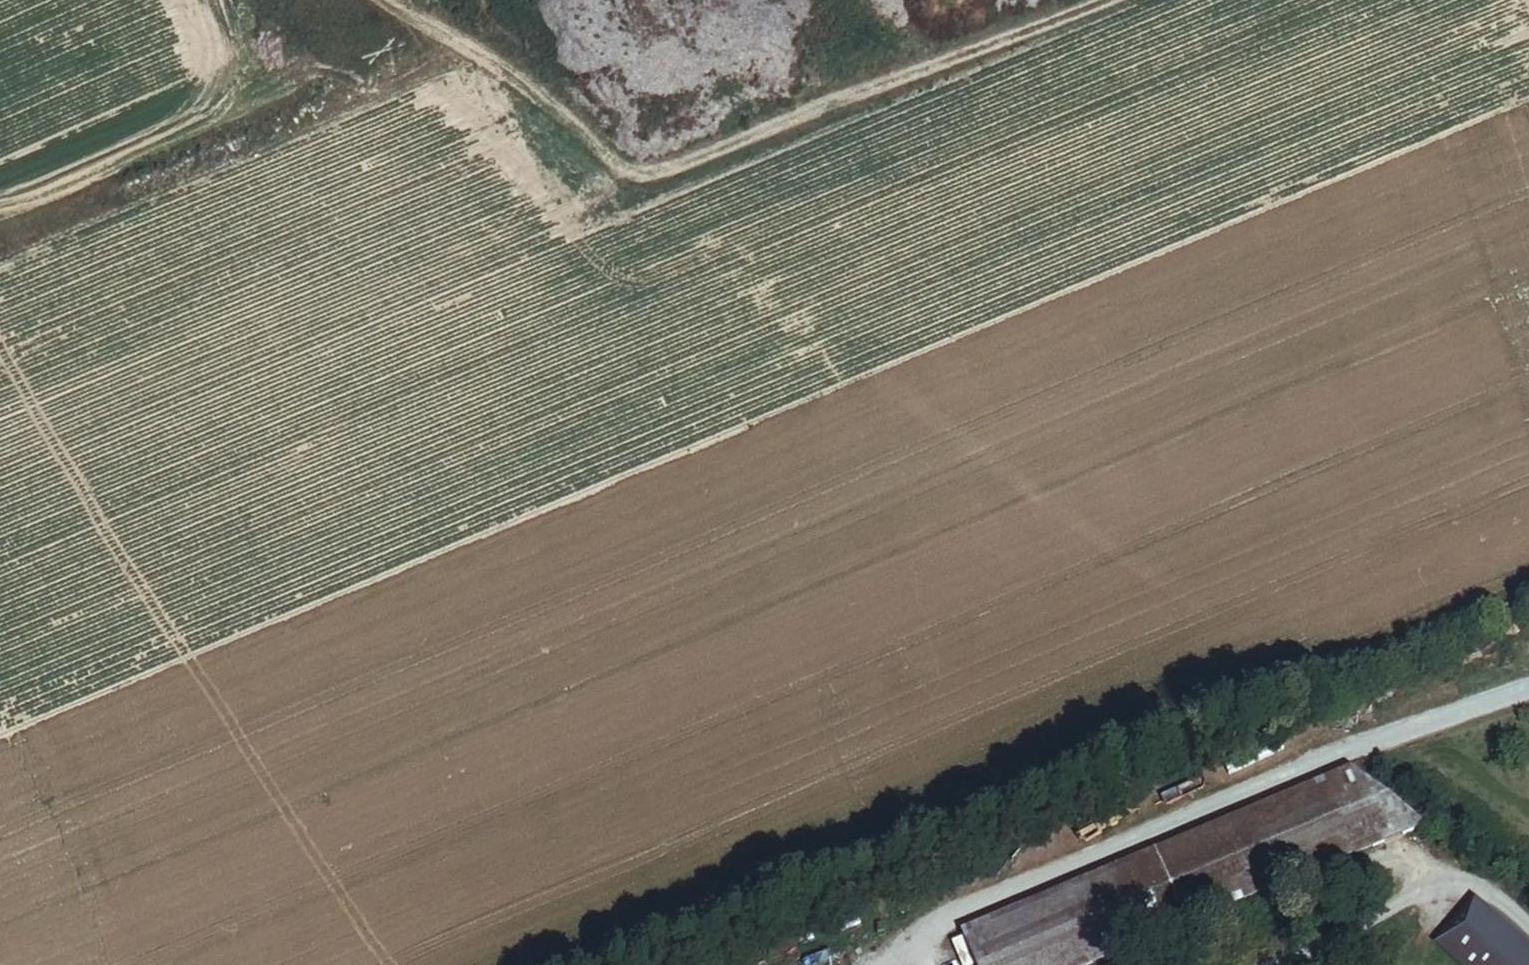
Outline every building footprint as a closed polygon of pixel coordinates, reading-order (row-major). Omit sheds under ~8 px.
[(960,934),(972,964),(1100,964),(1430,832),(1360,772),(960,934)] [(1475,895),(1440,926),(1475,964),(1528,964),(1528,955),(1475,895)]
